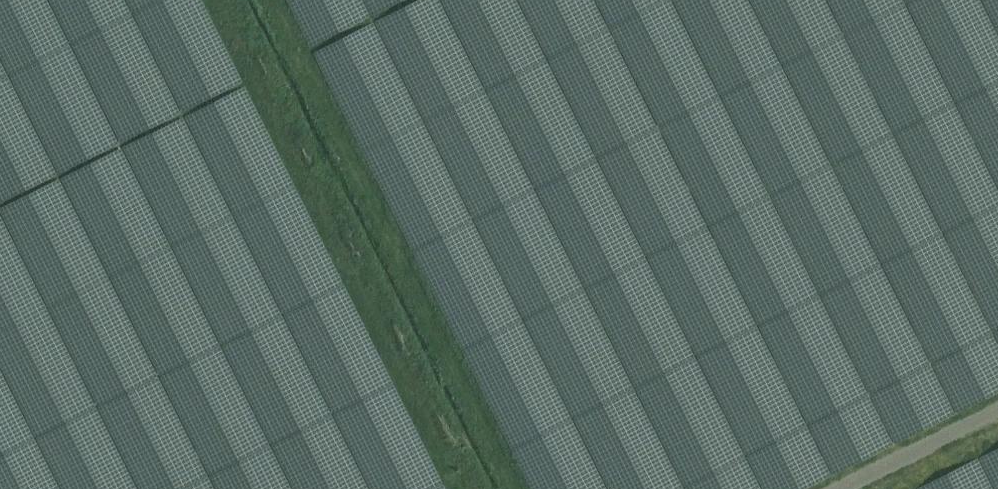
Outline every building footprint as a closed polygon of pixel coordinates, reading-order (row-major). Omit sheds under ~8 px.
[(0,112),(0,140),(11,137),(5,111),(0,112)]
